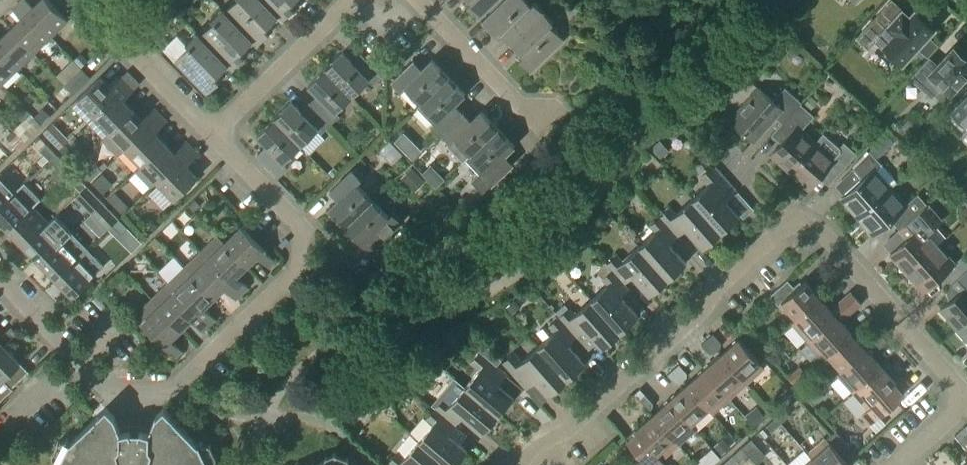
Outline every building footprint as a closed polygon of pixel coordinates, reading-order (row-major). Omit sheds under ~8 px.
[(49,0),(41,0),(34,7),(28,0),(22,0),(19,3),(52,37),(69,20),(49,0)] [(274,30),(270,26),(278,18),(261,0),(238,0),(225,12),(225,13),(253,42),(257,47),(274,30)] [(299,6),(295,2),(297,0),(261,0),(278,18),(282,23),(299,6)] [(501,0),(466,0),(464,3),(480,20),(501,0)] [(526,0),(507,0),(483,23),(499,40),(504,36),(512,44),(545,13),(535,3),(531,6),(526,0)] [(802,1),(801,0),(783,0),(794,10),(802,1)] [(916,11),(910,17),(892,0),(887,0),(865,24),(877,35),(876,37),(884,45),(903,62),(935,27),(931,25),(935,20),(923,9),(919,13),(916,11)] [(35,53),(52,37),(19,3),(13,9),(22,18),(12,28),(35,53)] [(161,16),(168,23),(175,16),(168,9),(161,16)] [(232,71),(245,59),(241,54),(253,42),(225,13),(225,12),(222,9),(212,19),(215,22),(200,36),(200,37),(228,66),(228,67),(232,71)] [(532,74),(566,41),(551,26),(554,23),(545,13),(512,44),(520,53),(515,57),(532,74)] [(12,28),(1,39),(0,37),(0,49),(19,69),(35,53),(12,28)] [(207,95),(220,83),(216,78),(228,67),(228,66),(200,37),(200,36),(197,33),(186,43),(190,46),(174,61),(207,95)] [(919,50),(927,58),(938,45),(930,38),(919,50)] [(961,46),(961,47),(955,46),(939,64),(931,56),(911,77),(933,97),(935,94),(943,101),(951,92),(966,75),(966,52),(961,46)] [(19,69),(0,49),(0,82),(2,85),(19,69)] [(356,66),(343,53),(327,69),(353,96),(369,81),(373,85),(382,76),(361,54),(360,55),(364,59),(356,66)] [(81,67),(87,60),(81,54),(74,60),(81,67)] [(449,78),(433,60),(419,73),(411,65),(415,61),(393,82),(402,92),(406,88),(422,104),(449,78)] [(73,95),(91,78),(81,68),(64,85),(73,95)] [(336,113),(353,96),(327,69),(309,86),(322,100),(314,107),(310,104),(309,104),(313,108),(331,126),(340,117),(336,113)] [(89,123),(118,95),(101,77),(72,105),(89,123)] [(466,95),(449,78),(422,104),(418,108),(442,134),(461,116),(465,113),(464,112),(460,116),(452,108),(466,95)] [(774,102),(759,89),(731,121),(754,141),(775,117),(783,124),(801,104),(802,103),(785,88),(774,102)] [(952,108),(952,109),(942,119),(959,136),(966,129),(966,94),(952,108)] [(104,140),(134,111),(118,95),(89,123),(104,138),(103,140),(104,140)] [(818,103),(812,98),(805,105),(811,111),(818,103)] [(305,116),(292,103),(275,119),(302,147),(318,131),(322,135),(331,126),(313,108),(305,116)] [(25,141),(37,130),(42,125),(21,104),(14,111),(27,125),(18,134),(25,141)] [(802,130),(814,116),(801,104),(783,124),(775,132),(785,141),(772,156),(790,172),(816,143),(802,130)] [(43,124),(51,116),(43,108),(35,116),(43,124)] [(154,123),(161,116),(155,109),(143,120),(134,111),(104,140),(119,156),(126,149),(127,150),(149,127),(153,123),(154,123)] [(461,116),(442,134),(451,143),(448,146),(464,162),(471,155),(499,129),(482,112),(469,125),(461,116)] [(160,129),(167,122),(161,116),(154,123),(160,129)] [(285,163),(302,147),(275,119),(258,136),(271,149),(263,157),(259,153),(258,154),(280,176),(289,167),(285,163)] [(888,128),(898,137),(902,133),(903,134),(908,139),(913,134),(919,128),(910,119),(899,128),(894,123),(888,128)] [(59,149),(69,140),(53,124),(44,133),(59,149)] [(142,166),(165,143),(149,127),(127,150),(142,165),(142,166)] [(876,158),(898,137),(888,128),(870,146),(871,152),(854,168),(864,180),(841,200),(851,212),(852,210),(858,216),(897,182),(876,158)] [(471,155),(464,162),(464,163),(467,161),(480,175),(472,182),(483,194),(514,164),(513,163),(510,167),(502,159),(515,146),(504,134),(499,129),(471,155)] [(17,150),(25,141),(18,134),(9,142),(17,150)] [(816,143),(790,172),(809,189),(823,173),(833,181),(857,154),(844,143),(840,148),(824,134),(816,143)] [(913,138),(908,144),(916,151),(921,145),(913,138)] [(402,151),(411,159),(421,150),(412,141),(402,151)] [(669,151),(660,141),(653,148),(661,157),(669,151)] [(185,156),(193,148),(186,142),(179,149),(185,156)] [(158,182),(181,160),(165,143),(142,166),(142,165),(135,172),(151,188),(158,182)] [(50,161),(56,155),(47,145),(40,151),(45,155),(49,159),(50,161)] [(191,162),(199,155),(193,148),(185,156),(191,162)] [(45,155),(38,162),(42,166),(49,159),(45,155)] [(58,168),(64,162),(56,155),(50,161),(58,168)] [(175,199),(198,177),(181,160),(158,182),(175,199)] [(91,177),(98,170),(91,163),(84,170),(91,177)] [(721,232),(731,223),(739,216),(726,201),(735,193),(711,166),(701,175),(709,185),(692,200),(721,232)] [(414,192),(425,182),(412,167),(400,178),(414,192)] [(374,200),(358,184),(362,180),(353,170),(331,192),(332,192),(335,188),(343,196),(330,209),(346,226),(374,200)] [(104,194),(113,184),(102,173),(92,182),(104,194)] [(17,192),(16,191),(0,175),(0,209),(17,192)] [(81,193),(88,187),(78,177),(71,183),(81,193)] [(33,208),(41,199),(24,182),(16,191),(17,192),(0,209),(0,221),(10,231),(33,208)] [(907,205),(892,188),(898,183),(897,182),(858,216),(864,223),(862,225),(872,236),(895,216),(904,226),(924,208),(928,205),(919,195),(907,205)] [(958,193),(966,202),(966,184),(958,193)] [(95,212),(104,203),(96,195),(88,187),(77,198),(92,213),(94,211),(95,212)] [(114,193),(108,199),(115,206),(121,200),(114,193)] [(390,216),(374,200),(346,226),(363,244),(364,243),(372,252),(403,222),(394,212),(390,216)] [(721,232),(692,200),(676,214),(670,209),(660,218),(677,237),(686,228),(703,248),(721,232)] [(191,206),(196,211),(201,206),(196,201),(191,206)] [(104,203),(95,212),(92,214),(108,230),(113,226),(120,219),(110,210),(104,203)] [(25,247),(49,224),(48,224),(33,208),(10,231),(25,247)] [(912,235),(891,254),(908,273),(938,246),(928,234),(939,225),(924,208),(904,226),(912,235)] [(41,264),(72,234),(55,217),(48,224),(49,224),(25,247),(41,264)] [(668,279),(686,263),(669,244),(677,237),(660,218),(651,226),(656,232),(639,247),(668,279)] [(120,234),(127,227),(120,219),(113,226),(120,234)] [(247,266),(265,249),(242,226),(225,243),(247,266)] [(57,280),(88,250),(72,234),(41,264),(57,280)] [(209,259),(231,282),(247,266),(225,243),(218,236),(202,251),(209,258),(209,259)] [(908,273),(925,291),(934,283),(949,269),(957,279),(966,270),(966,260),(964,256),(955,264),(938,246),(908,273)] [(668,279),(639,247),(623,262),(617,256),(607,264),(613,270),(624,283),(633,275),(650,295),(668,279)] [(74,297),(85,286),(105,266),(88,250),(57,280),(74,297)] [(202,251),(185,268),(215,298),(231,282),(209,259),(209,258),(202,251)] [(269,267),(276,261),(269,253),(262,260),(269,267)] [(185,268),(169,284),(198,314),(202,318),(210,325),(216,319),(205,307),(215,298),(185,268)] [(620,332),(638,316),(621,297),(630,289),(624,283),(613,270),(603,279),(608,285),(592,300),(620,332)] [(957,279),(952,283),(960,293),(941,310),(958,328),(966,320),(966,270),(957,279)] [(243,293),(249,287),(242,280),(235,286),(243,293)] [(796,289),(788,280),(770,296),(779,306),(783,303),(797,319),(798,320),(822,299),(806,281),(796,289)] [(169,284),(152,300),(182,330),(198,314),(169,284)] [(236,300),(243,293),(235,286),(229,292),(236,300)] [(106,287),(106,296),(114,296),(114,288),(106,287)] [(808,342),(852,302),(847,296),(832,310),(822,299),(798,320),(797,319),(791,323),(808,342)] [(182,330),(152,300),(136,316),(165,346),(182,330)] [(507,305),(514,312),(519,307),(513,300),(507,305)] [(620,332),(592,300),(575,315),(569,309),(559,318),(576,337),(585,329),(602,348),(620,332)] [(828,354),(852,333),(842,322),(858,308),(852,302),(808,342),(822,358),(827,353),(828,354)] [(203,332),(210,325),(202,318),(196,324),(203,332)] [(567,379),(585,363),(568,344),(576,337),(559,318),(550,326),(555,332),(538,347),(567,379)] [(958,328),(966,339),(966,320),(958,328)] [(8,342),(17,334),(11,328),(3,336),(8,342)] [(872,346),(883,336),(877,330),(868,338),(868,342),(872,346)] [(838,376),(867,350),(852,333),(828,354),(842,370),(836,375),(838,376)] [(717,351),(721,347),(721,343),(714,334),(707,340),(717,351)] [(779,336),(771,343),(775,348),(783,341),(779,336)] [(879,350),(888,342),(883,336),(872,346),(875,350),(879,350)] [(746,384),(765,368),(760,363),(739,339),(721,355),(731,367),(742,380),(746,384)] [(714,354),(717,351),(707,340),(702,345),(710,354),(714,354)] [(176,358),(183,351),(176,344),(169,350),(176,358)] [(29,372),(4,346),(0,350),(0,400),(29,372)] [(567,379),(538,347),(522,362),(514,353),(504,362),(527,388),(536,380),(549,395),(567,379)] [(853,393),(882,367),(867,350),(838,376),(853,393)] [(498,416),(514,397),(498,384),(506,375),(480,352),(471,363),(479,370),(465,387),(498,416)] [(704,371),(729,400),(746,384),(742,380),(731,367),(721,355),(704,371)] [(683,381),(687,378),(687,374),(679,365),(673,370),(683,381)] [(793,384),(806,373),(800,366),(787,377),(793,384)] [(868,428),(878,418),(896,402),(889,393),(898,385),(882,367),(853,393),(867,409),(858,417),(868,428)] [(680,384),(683,381),(673,370),(668,375),(676,384),(680,384)] [(713,414),(729,400),(704,371),(687,386),(708,410),(708,409),(713,414)] [(691,425),(691,424),(708,410),(687,386),(670,401),(691,425)] [(498,416),(465,387),(450,404),(444,399),(435,409),(455,426),(463,417),(483,434),(498,416)] [(783,400),(792,392),(788,388),(779,396),(783,400)] [(649,411),(653,408),(654,403),(645,395),(639,400),(649,411)] [(691,425),(670,401),(653,416),(679,445),(696,430),(691,424),(691,425)] [(115,416),(107,407),(72,441),(68,439),(59,442),(52,455),(55,464),(58,464),(215,464),(218,457),(212,444),(203,441),(198,443),(165,409),(156,417),(149,432),(141,430),(139,433),(131,432),(130,430),(121,432),(115,416)] [(467,451),(448,434),(455,426),(435,409),(427,418),(433,424),(418,441),(446,464),(456,464),(467,451)] [(781,423),(789,416),(784,410),(776,417),(781,423)] [(635,449),(649,464),(666,464),(662,461),(679,445),(653,416),(635,432),(644,441),(635,449)] [(772,432),(781,423),(776,417),(766,426),(772,432)] [(955,436),(960,441),(966,435),(961,430),(955,436)] [(843,457),(850,451),(834,433),(809,455),(813,459),(818,464),(850,464),(843,457)] [(725,440),(716,448),(721,454),(730,446),(725,440)] [(747,454),(756,446),(750,440),(741,448),(747,454)] [(418,441),(404,458),(398,453),(389,462),(392,464),(446,464),(418,441)] [(712,448),(707,452),(716,462),(720,458),(712,448)] [(749,456),(746,454),(747,454),(741,448),(725,463),(727,464),(739,464),(749,456)] [(635,449),(626,457),(633,464),(649,464),(635,449)] [(375,450),(371,455),(378,461),(382,457),(375,450)] [(349,458),(335,452),(326,456),(325,461),(313,464),(352,464),(349,458)]
